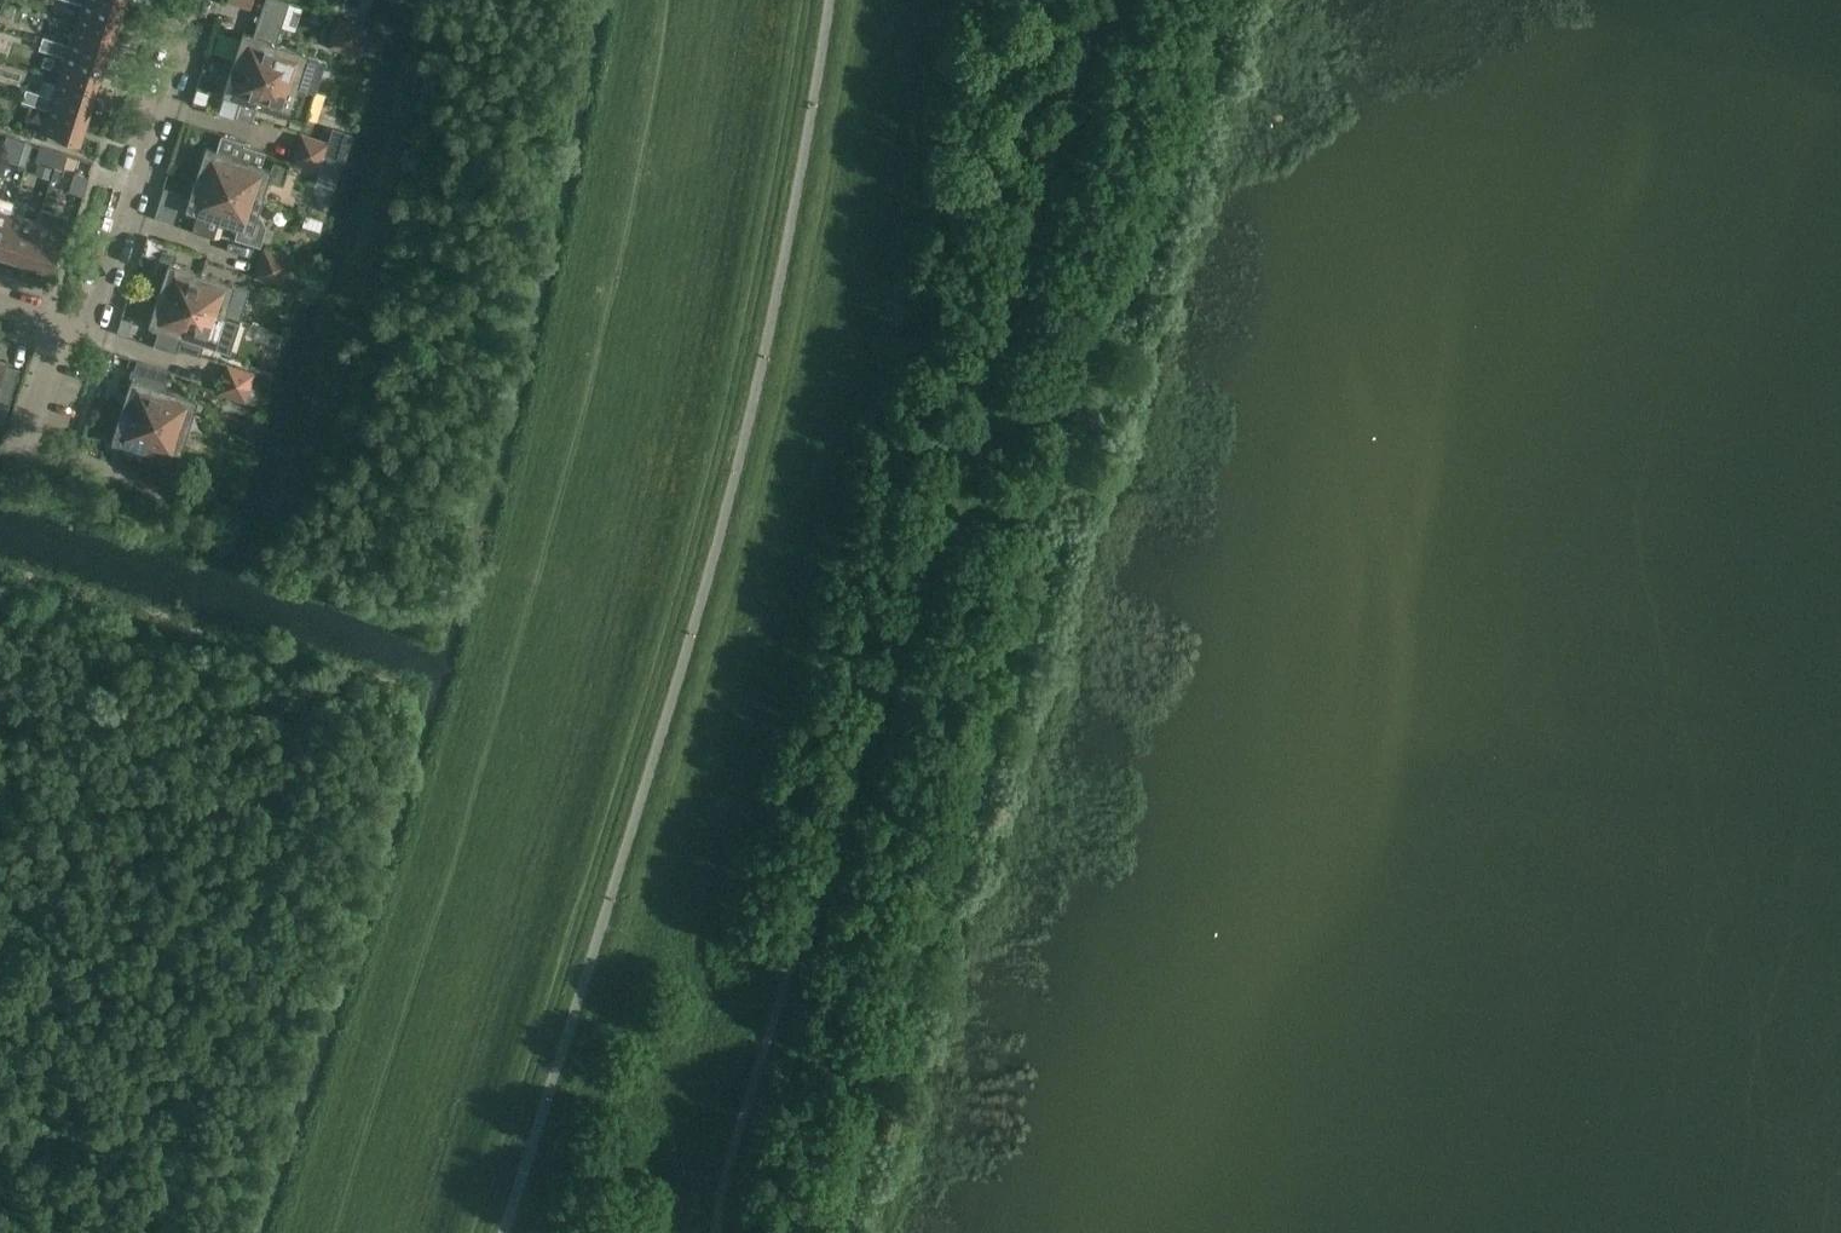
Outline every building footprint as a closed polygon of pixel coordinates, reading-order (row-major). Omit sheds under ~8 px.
[(114,37),(122,11),(87,0),(84,0),(76,25),(114,37)] [(122,11),(126,0),(87,0),(122,11)] [(227,4),(248,10),(251,0),(228,0),(227,4)] [(276,43),(289,3),(280,0),(265,0),(253,36),(242,33),(232,64),(266,74),(276,43)] [(343,51),(352,23),(338,19),(329,47),(343,51)] [(352,23),(343,51),(357,55),(366,28),(352,23)] [(76,25),(67,51),(105,64),(114,37),(76,25)] [(48,52),(52,40),(43,36),(39,49),(48,52)] [(62,43),(52,40),(48,52),(58,55),(62,43)] [(325,59),(276,43),(266,74),(315,90),(325,59)] [(59,78),(97,90),(105,64),(67,51),(59,78)] [(256,105),(266,74),(232,64),(222,95),(240,101),(235,118),(251,123),(256,106),(256,105)] [(305,122),(315,90),(266,74),(256,105),(256,106),(305,122)] [(59,78),(50,104),(88,116),(97,90),(59,78)] [(32,105),(36,92),(26,89),(22,101),(32,105)] [(198,91),(195,101),(205,104),(209,94),(198,91)] [(45,95),(36,92),(32,105),(41,108),(45,95)] [(88,116),(50,104),(42,131),(80,143),(88,116)] [(301,134),(297,148),(324,157),(329,143),(301,134)] [(229,189),(238,158),(244,143),(221,135),(216,151),(205,148),(195,179),(229,189)] [(3,147),(21,153),(29,155),(32,144),(6,136),(3,147)] [(229,189),(262,200),(272,169),(261,166),(265,153),(244,146),(244,143),(238,158),(229,189)] [(35,161),(63,169),(67,156),(40,147),(35,161)] [(320,171),(324,157),(297,148),(292,162),(320,171)] [(29,155),(21,153),(18,164),(26,166),(29,155)] [(62,170),(54,167),(51,177),(58,180),(62,170)] [(198,214),(192,231),(214,238),(219,221),(229,189),(195,179),(185,210),(198,214)] [(219,221),(238,227),(234,239),(260,247),(266,227),(261,217),(257,216),(262,200),(229,189),(219,221)] [(11,213),(0,246),(0,255),(24,263),(37,222),(24,218),(28,204),(15,200),(11,213)] [(41,209),(37,222),(24,263),(51,271),(68,217),(41,209)] [(11,213),(0,210),(0,246),(11,213)] [(264,249),(259,263),(287,272),(291,258),(264,249)] [(162,250),(159,260),(149,292),(158,295),(158,294),(191,305),(201,274),(174,265),(177,255),(162,250)] [(287,272),(259,263),(255,277),(283,286),(287,272)] [(250,289),(201,274),(191,305),(240,320),(250,289)] [(176,353),(177,349),(191,305),(158,294),(158,295),(148,325),(160,329),(155,347),(176,353)] [(177,349),(200,356),(205,343),(230,351),(240,320),(191,305),(177,349)] [(123,319),(119,333),(127,336),(132,322),(123,319)] [(136,371),(134,379),(131,379),(121,409),(154,420),(164,389),(170,371),(137,361),(134,370),(136,371)] [(3,421),(20,369),(0,363),(0,420),(3,421)] [(227,364),(222,378),(250,387),(254,373),(227,364)] [(250,387),(222,378),(218,392),(245,401),(250,387)] [(154,420),(188,431),(198,400),(164,389),(154,420)] [(154,420),(121,409),(111,440),(144,451),(154,420)] [(154,420),(144,451),(178,462),(188,431),(154,420)]
